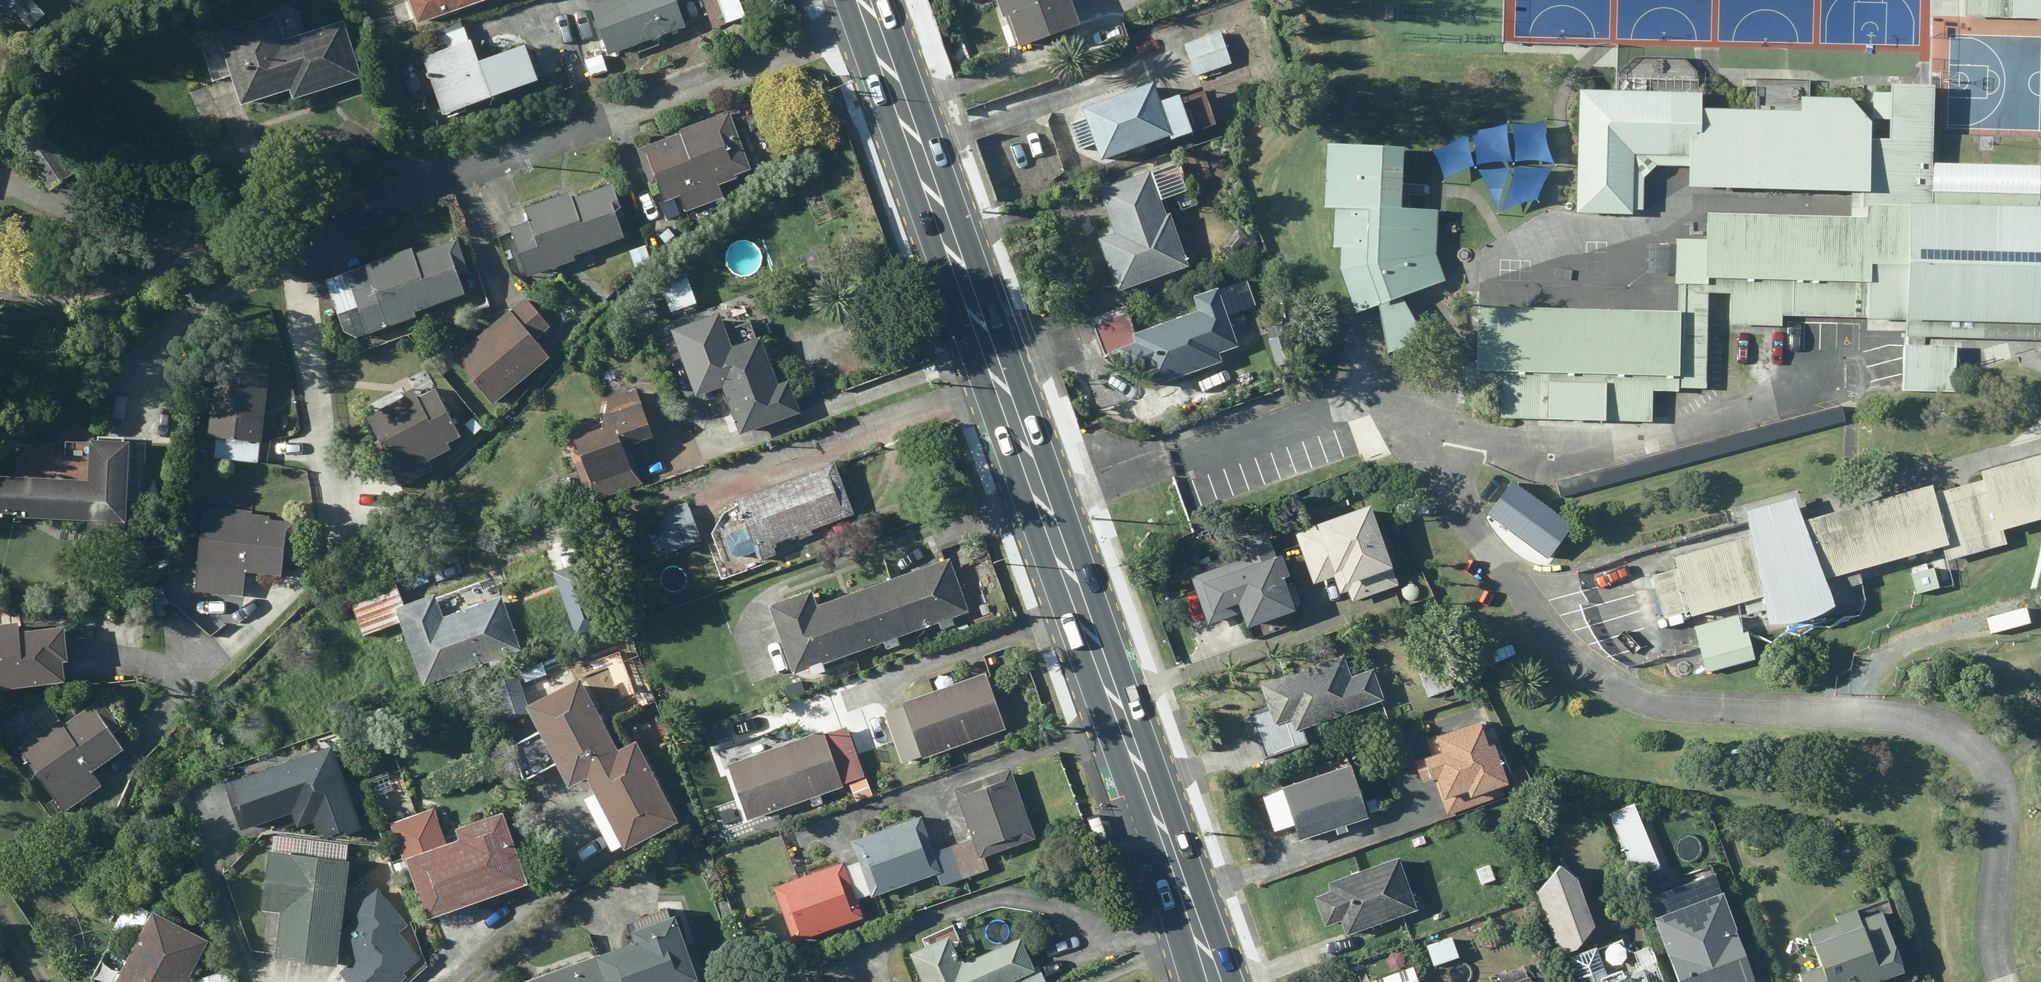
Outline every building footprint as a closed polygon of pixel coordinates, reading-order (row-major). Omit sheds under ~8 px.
[(8,17),(27,0),(0,0),(0,8),(8,17)] [(413,28),(499,0),(403,0),(413,28)] [(592,16),(611,63),(687,34),(674,0),(633,0),(592,16)] [(1069,0),(1001,0),(1020,53),(1080,32),(1069,0)] [(1962,21),(2040,23),(2040,0),(1963,0),(1962,21)] [(275,19),(215,38),(241,119),(355,83),(338,29),(283,46),(275,19)] [(441,62),(420,69),(440,128),(540,94),(525,50),(475,67),(463,32),(434,41),(441,62)] [(1222,33),(1187,43),(1198,79),(1233,68),(1222,33)] [(1577,94),(1576,149),(1575,217),(1631,218),(1631,212),(1633,158),(1687,159),(1687,169),(1686,192),(1851,197),(1850,219),(1705,217),(1704,242),(1674,243),(1673,287),(1677,287),(1676,315),(1477,310),(1475,375),(1478,375),(1478,389),(1500,390),(1499,421),(1545,422),(1546,424),(1604,425),(1604,424),(1651,425),(1651,422),(1652,394),(1674,395),(1678,395),(1678,391),(1704,392),(1708,296),(1729,297),(1728,328),(1781,329),(1781,318),(1904,324),(1904,340),(2040,343),(2040,204),(2038,203),(2038,197),(1931,195),(1931,166),(1932,89),(1889,88),(1888,95),(1872,94),(1871,122),(1888,123),(1887,142),(1869,142),(1869,126),(1861,116),(1848,102),(1824,101),(1809,101),(1809,83),(1744,81),(1744,88),(1756,89),(1755,114),(1699,113),(1700,97),(1696,96),(1696,92),(1696,74),(1689,64),(1684,58),(1634,58),(1618,74),(1616,94),(1577,94)] [(1149,82),(1067,106),(1085,167),(1214,130),(1204,94),(1157,107),(1149,82)] [(728,117),(639,151),(662,208),(750,174),(728,117)] [(1516,149),(1515,161),(1528,159),(1542,160),(1555,164),(1550,152),(1545,134),(1545,120),(1532,124),(1520,124),(1509,122),(1514,132),(1516,149)] [(1476,149),(1477,164),(1487,162),(1500,161),(1512,161),(1509,154),(1507,139),(1507,124),(1493,129),(1480,131),(1471,130),(1473,136),(1476,149)] [(1440,143),(1431,142),(1435,149),(1440,159),(1441,167),(1441,177),(1449,172),(1457,169),(1466,168),(1477,168),(1472,160),(1468,151),(1467,141),(1469,131),(1459,137),(1450,141),(1440,143)] [(1401,151),(1324,149),(1322,213),(1333,214),(1331,251),(1339,251),(1338,273),(1354,317),(1445,284),(1422,212),(1399,212),(1400,186),(1401,151)] [(1633,158),(1631,212),(1642,213),(1643,180),(1656,169),(1687,169),(1687,159),(1633,158)] [(1489,170),(1478,170),(1486,183),(1493,198),(1497,209),(1500,197),(1505,180),(1512,166),(1500,169),(1489,170)] [(1527,167),(1515,166),(1514,177),(1509,191),(1501,211),(1513,205),(1529,201),(1538,200),(1541,189),(1546,177),(1554,166),(1539,168),(1527,167)] [(2039,168),(1931,166),(1931,195),(2038,197),(2039,168)] [(1152,175),(1096,194),(1111,236),(1098,241),(1115,290),(1184,266),(1152,175)] [(1514,183),(1488,198),(1503,223),(1530,208),(1514,183)] [(631,237),(611,191),(585,201),(578,184),(521,207),(528,226),(490,242),(507,281),(526,273),(529,279),(631,237)] [(1236,228),(1216,248),(1231,263),(1251,243),(1236,228)] [(417,247),(326,281),(349,345),(472,299),(454,251),(423,263),(417,247)] [(1647,247),(1646,276),(1671,277),(1671,248),(1647,247)] [(1129,309),(1091,321),(1103,359),(1151,389),(1245,360),(1221,283),(1184,294),(1191,314),(1135,331),(1129,309)] [(519,297),(447,365),(496,417),(552,364),(536,347),(552,332),(519,297)] [(1402,297),(1378,305),(1387,353),(1428,338),(1402,297)] [(689,331),(653,343),(670,390),(694,382),(711,432),(779,408),(747,316),(691,336),(689,331)] [(1955,348),(1902,347),(1901,394),(1918,394),(1954,395),(1955,377),(1955,348)] [(260,461),(269,359),(213,356),(206,442),(214,443),(213,459),(260,461)] [(464,443),(436,389),(375,420),(403,474),(464,443)] [(660,445),(639,390),(598,405),(608,432),(575,444),(597,503),(647,485),(635,454),(660,445)] [(1845,423),(1841,408),(1556,484),(1560,499),(1845,423)] [(81,448),(79,487),(0,483),(0,521),(120,528),(125,450),(81,448)] [(1660,621),(1665,619),(1668,628),(1681,624),(1680,620),(1742,604),(1745,616),(1760,613),(1763,627),(1771,627),(1782,627),(1791,625),(1800,623),(1809,620),(1816,616),(1824,613),(1830,608),(1821,582),(1940,548),(1944,562),(2004,546),(2000,532),(2040,521),(2040,455),(1977,473),(1979,482),(1932,495),(1929,486),(1799,522),(1791,499),(1743,512),(1747,537),(1671,559),(1674,570),(1649,577),(1660,621)] [(848,527),(829,470),(736,501),(755,558),(848,527)] [(1513,480),(1487,514),(1547,559),(1572,524),(1513,480)] [(704,543),(687,504),(649,521),(667,560),(704,543)] [(1398,589),(1368,510),(1294,538),(1313,588),(1343,577),(1354,606),(1398,589)] [(247,518),(199,514),(191,600),(238,604),(241,578),(275,580),(280,530),(245,528),(247,518)] [(1297,617),(1266,536),(1186,566),(1209,625),(1236,615),(1244,637),(1297,617)] [(947,563),(891,583),(910,634),(965,615),(947,563)] [(1932,569),(1909,576),(1915,596),(1938,590),(1932,569)] [(891,583),(820,608),(838,659),(910,634),(891,583)] [(1402,599),(1405,601),(1408,602),(1411,602),(1414,601),(1417,599),(1418,596),(1419,593),(1419,590),(1418,587),(1416,585),(1413,583),(1410,583),(1406,583),(1403,585),(1401,587),(1400,590),(1400,594),(1401,597),(1402,599)] [(437,598),(395,612),(423,689),(515,656),(494,602),(444,620),(437,598)] [(784,678),(838,659),(820,608),(810,611),(806,599),(762,615),(784,678)] [(1691,628),(1704,675),(1753,661),(1745,634),(1740,635),(1736,616),(1691,628)] [(0,626),(0,690),(60,685),(57,631),(6,636),(8,625),(0,626)] [(1341,660),(1258,688),(1265,709),(1252,713),(1267,758),(1309,743),(1300,731),(1387,703),(1377,673),(1349,682),(1341,660)] [(1439,660),(1414,670),(1426,700),(1450,690),(1439,660)] [(980,676),(878,716),(900,770),(1001,730),(980,676)] [(621,762),(615,752),(579,685),(523,714),(565,792),(582,782),(621,762)] [(88,709),(16,755),(64,815),(138,764),(88,709)] [(1430,758),(1411,764),(1418,785),(1434,779),(1446,815),(1510,793),(1485,721),(1425,741),(1430,758)] [(846,734),(729,773),(748,820),(862,780),(846,734)] [(621,762),(582,782),(620,854),(675,825),(632,743),(615,752),(621,762)] [(333,749),(220,787),(238,840),(288,823),(292,834),(312,827),(315,837),(344,842),(363,835),(333,749)] [(965,834),(952,839),(963,874),(989,865),(984,853),(1046,830),(1022,767),(950,794),(965,834)] [(1351,767),(1261,796),(1274,834),(1293,829),(1297,841),(1369,818),(1351,767)] [(1662,871),(1634,803),(1603,816),(1631,884),(1662,871)] [(432,811),(385,829),(423,930),(523,893),(497,823),(444,843),(432,811)] [(943,882),(963,874),(952,839),(939,843),(929,816),(848,847),(855,865),(848,868),(860,899),(938,870),(943,882)] [(1327,892),(1312,898),(1323,931),(1335,926),(1340,938),(1414,912),(1396,861),(1327,885),(1327,892)] [(301,868),(269,864),(261,916),(282,919),(276,964),(326,970),(339,873),(301,868)] [(1559,866),(1532,894),(1554,958),(1574,951),(1593,932),(1574,880),(1559,866)] [(868,922),(860,899),(848,868),(771,896),(792,951),(868,922)] [(1649,919),(1671,981),(1751,981),(1720,894),(1649,919)] [(1794,974),(1797,981),(1883,981),(1902,975),(1882,918),(1892,915),(1886,900),(1835,918),(1837,925),(1804,936),(1815,967),(1794,974)] [(148,913),(112,981),(183,981),(204,942),(148,913)] [(613,958),(621,981),(691,981),(693,981),(682,949),(672,952),(659,915),(618,930),(627,953),(613,958)] [(1565,981),(1663,981),(1649,947),(1634,953),(1627,935),(1557,961),(1565,981)] [(906,957),(917,981),(1007,981),(1029,972),(1014,939),(960,963),(949,938),(906,957)] [(1458,961),(1446,938),(1422,950),(1434,973),(1458,961)] [(546,981),(621,981),(613,958),(546,981)] [(1412,968),(1375,981),(1417,981),(1412,968)] [(193,981),(232,981),(229,972),(193,981)]
